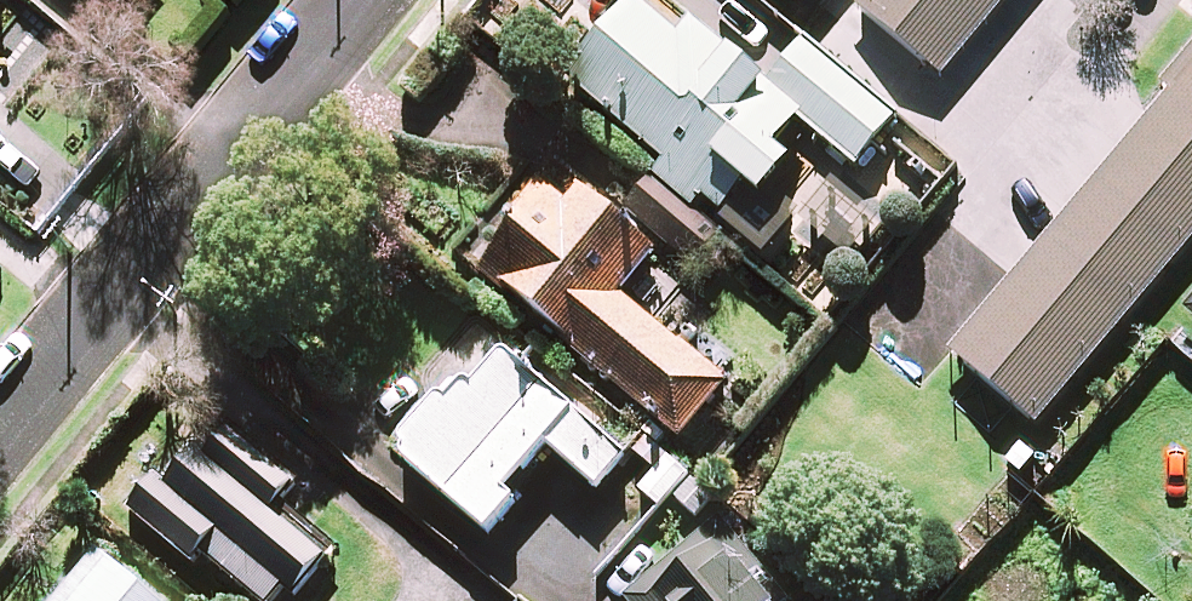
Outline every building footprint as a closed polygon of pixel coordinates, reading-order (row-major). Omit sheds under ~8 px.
[(0,0),(0,18),(9,8),(0,0)] [(116,15),(128,0),(98,0),(116,15)] [(803,8),(810,0),(793,0),(803,8)] [(969,24),(988,0),(940,0),(969,24)] [(683,41),(638,5),(573,84),(673,166),(662,180),(717,225),(749,185),(767,200),(796,166),(778,151),(802,121),(858,168),(898,119),(808,45),(773,87),(696,24),(683,41)] [(968,322),(1050,388),(1191,213),(1191,46),(968,322)] [(660,253),(566,175),(484,275),(685,441),(730,386),(623,298),(660,253)] [(657,179),(628,212),(696,272),(725,238),(657,179)] [(629,458),(507,347),(451,409),(442,401),(398,450),(493,536),(523,503),(511,492),(552,447),(600,491),(629,458)] [(225,420),(139,515),(195,566),(206,554),(258,600),(291,600),(329,558),(275,509),(297,485),(225,420)] [(726,530),(637,600),(783,600),(726,530)] [(101,555),(63,600),(156,600),(101,555)]
